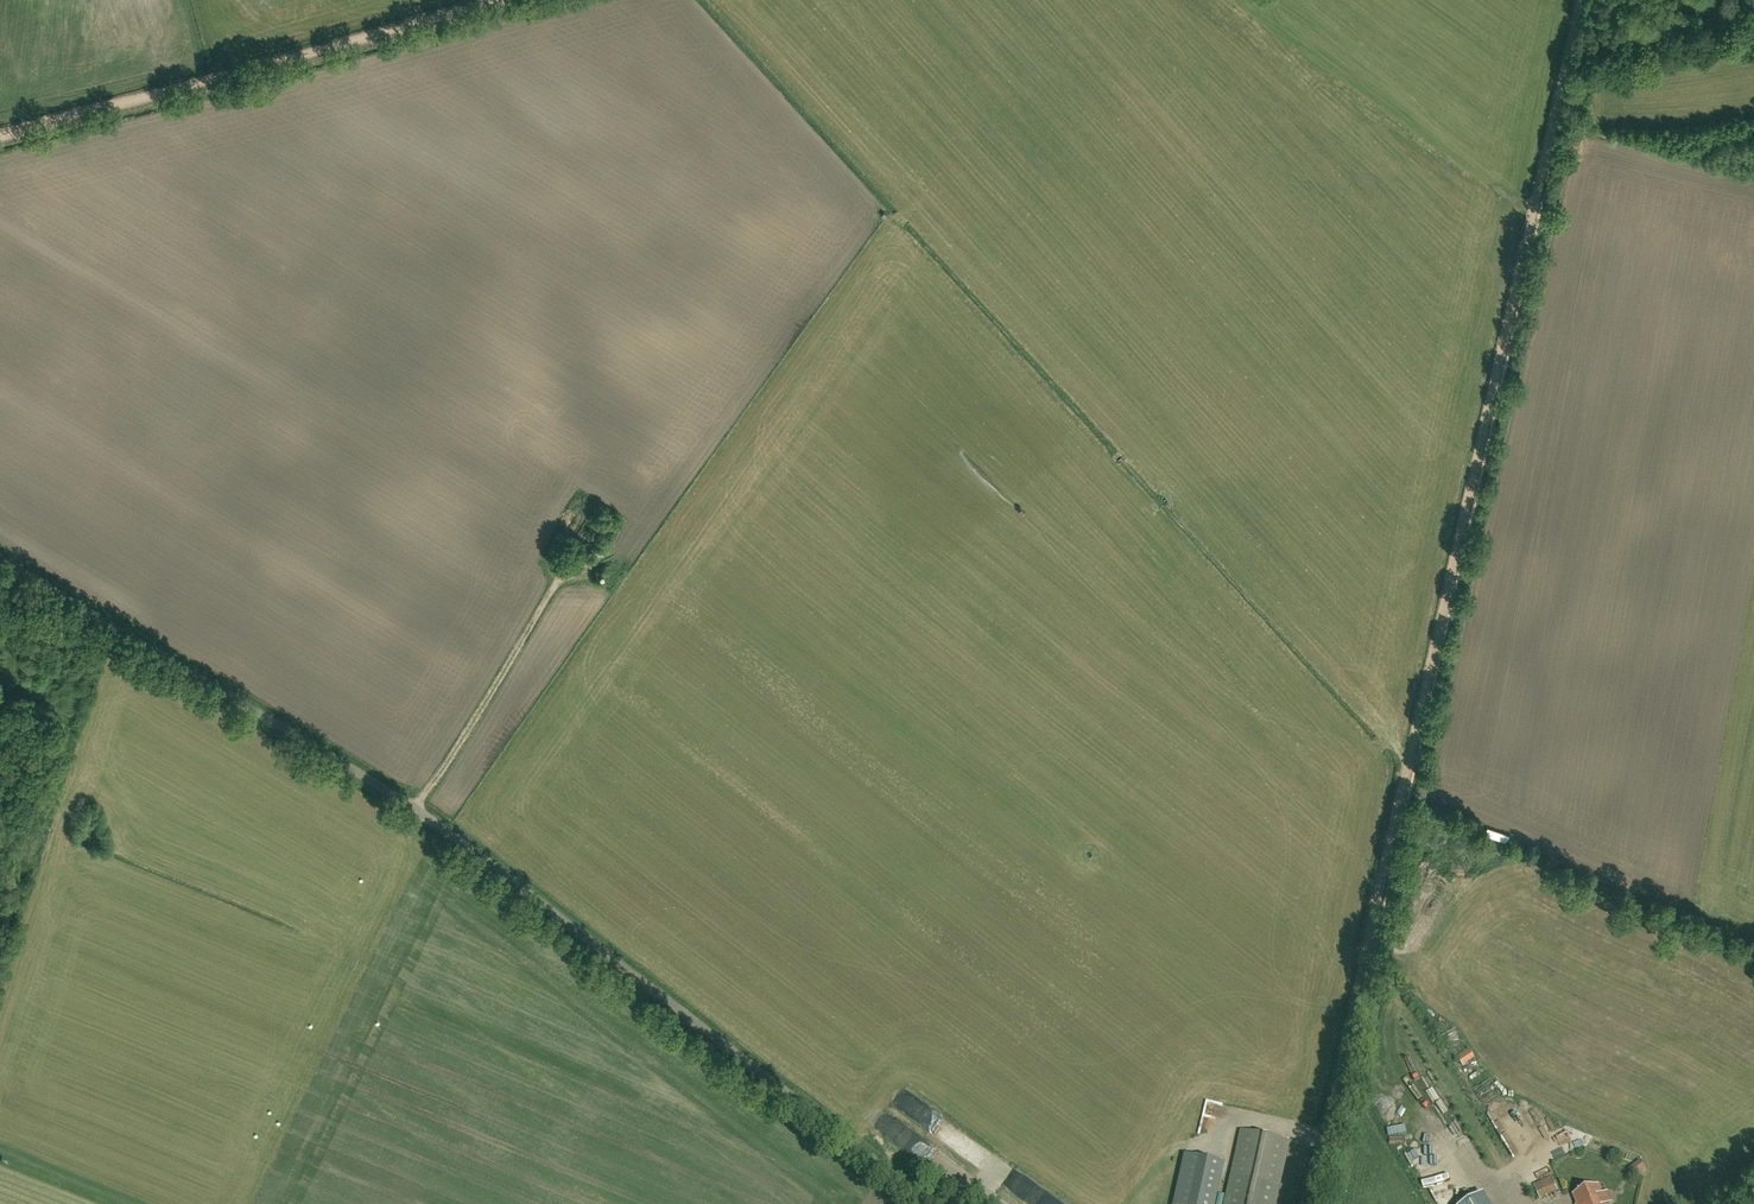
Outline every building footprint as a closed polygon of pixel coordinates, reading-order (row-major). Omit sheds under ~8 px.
[(1463,1067),(1475,1059),(1469,1049),(1456,1057),(1463,1067)] [(1225,1203),(1275,1203),(1289,1142),(1241,1131),(1225,1203)] [(1534,1139),(1540,1145),(1547,1152),(1554,1144),(1541,1132),(1534,1139)] [(1223,1163),(1192,1156),(1181,1203),(1214,1203),(1223,1163)] [(1633,1175),(1645,1166),(1640,1161),(1629,1170),(1633,1175)] [(1637,1179),(1648,1171),(1646,1167),(1634,1175),(1637,1179)] [(1510,1191),(1517,1189),(1510,1172),(1504,1174),(1510,1191)] [(1574,1195),(1577,1203),(1610,1203),(1612,1203),(1608,1192),(1602,1194),(1598,1185),(1574,1195)]
